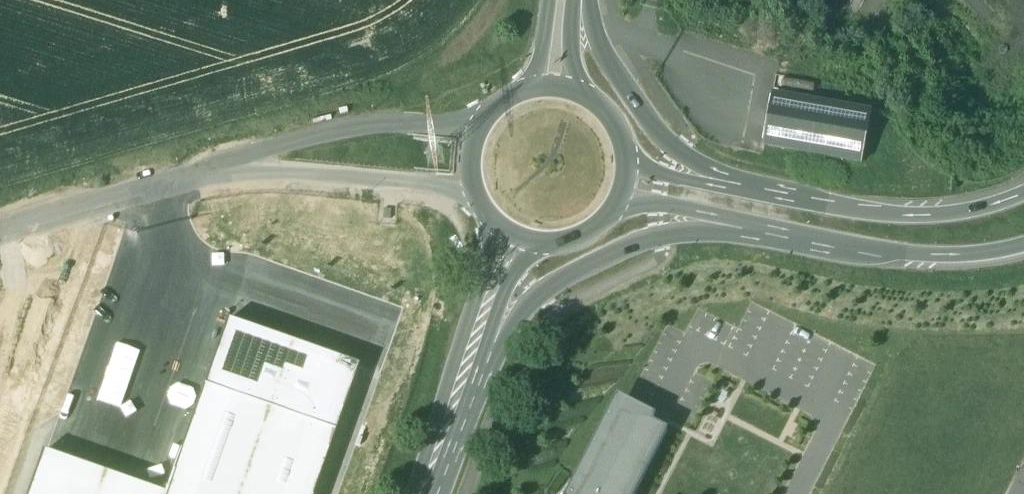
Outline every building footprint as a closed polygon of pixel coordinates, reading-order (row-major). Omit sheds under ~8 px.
[(869,114),(770,97),(761,147),(860,164),(869,114)] [(230,324),(171,493),(314,493),(358,369),(230,324)] [(567,493),(635,493),(671,424),(617,396),(567,493)] [(44,456),(31,493),(154,493),(44,456)]
